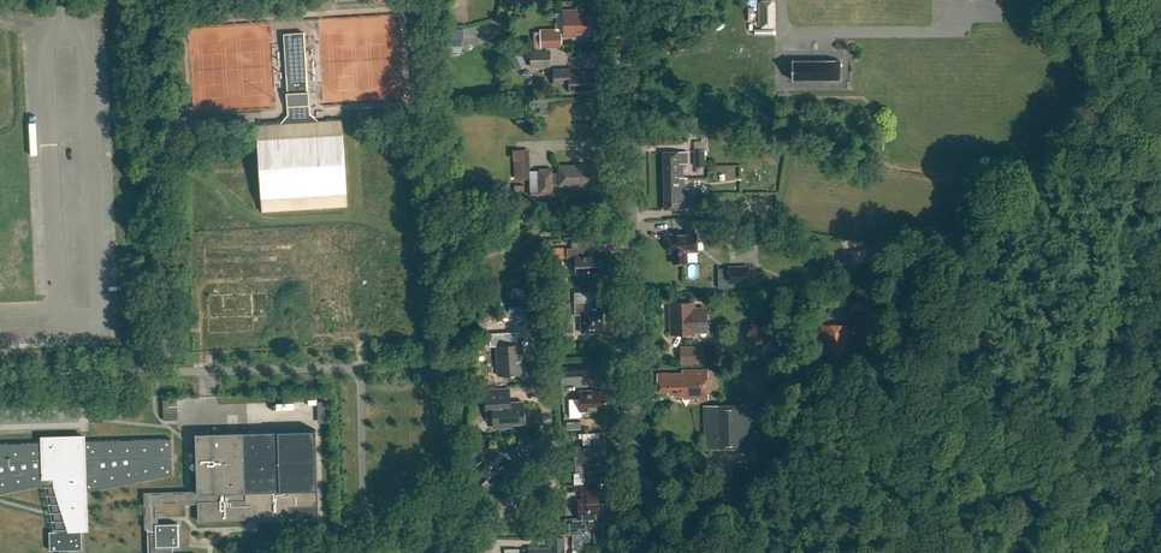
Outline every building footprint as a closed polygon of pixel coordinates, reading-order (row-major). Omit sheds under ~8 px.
[(775,3),(772,0),(761,0),(759,2),(759,25),(761,28),(772,28),(775,25),(775,3)] [(555,31),(555,32),(541,32),(541,47),(562,47),(562,38),(564,37),(575,36),(575,34),(585,34),(585,30),(594,30),(594,16),(584,17),(584,10),(564,10),(564,31),(555,31)] [(348,207),(342,120),(338,120),(318,121),(318,120),(310,114),(309,105),(310,105),(309,91),(308,91),(304,32),(284,34),(288,93),(286,93),(287,107),(288,115),(281,123),(263,125),(257,125),(262,212),(348,207)] [(461,39),(444,39),(444,53),(461,53),(461,39)] [(550,50),(531,50),(531,65),(551,65),(550,50)] [(512,56),(517,69),(526,65),(521,52),(512,56)] [(840,61),(792,61),(792,79),(840,79),(840,61)] [(587,89),(596,89),(596,72),(570,73),(570,69),(554,69),(555,83),(570,83),(570,93),(588,92),(587,89)] [(705,149),(695,149),(695,165),(705,165),(705,149)] [(683,177),(683,163),(688,163),(687,151),(663,152),(664,209),(689,209),(688,188),(685,188),(685,177),(683,177)] [(559,165),(559,173),(552,173),(552,168),(539,169),(539,171),(531,171),(531,194),(553,194),(552,184),(560,184),(560,186),(599,185),(598,164),(559,165)] [(687,263),(687,252),(698,251),(697,233),(669,234),(670,252),(672,252),(672,263),(687,263)] [(584,248),(567,248),(567,263),(576,263),(576,274),(602,273),(601,255),(584,255),(584,248)] [(867,249),(850,251),(851,264),(868,263),(867,249)] [(728,266),(728,283),(750,283),(750,265),(728,266)] [(244,294),(208,297),(208,303),(224,302),(224,301),(244,300),(244,294)] [(874,301),(850,302),(850,318),(860,318),(859,316),(865,316),(865,318),(874,318),(874,301)] [(591,302),(575,302),(575,315),(581,315),(582,332),(603,332),(603,310),(592,310),(591,302)] [(672,334),(694,333),(706,333),(706,325),(706,309),(693,309),(693,303),(671,303),(672,334)] [(828,354),(828,358),(841,358),(841,354),(850,354),(850,324),(821,324),(821,354),(828,354)] [(523,344),(497,345),(498,375),(522,374),(520,353),(523,353),(523,344)] [(680,346),(681,364),(705,363),(704,345),(680,346)] [(682,370),(682,373),(657,374),(657,391),(668,391),(668,394),(673,394),(673,397),(682,396),(683,399),(690,399),(690,400),(709,399),(708,369),(682,370)] [(512,423),(525,423),(524,402),(505,403),(504,395),(506,395),(505,389),(485,390),(486,413),(493,413),(494,428),(512,426),(512,423)] [(580,391),(580,399),(570,399),(570,417),(581,417),(581,411),(606,410),(606,392),(592,392),(592,391),(580,391)] [(753,404),(704,405),(704,448),(754,448),(753,404)] [(146,494),(147,527),(148,552),(157,552),(173,552),(173,546),(179,546),(178,523),(157,524),(156,503),(198,502),(198,520),(246,519),(246,515),(257,515),(257,519),(290,518),(290,507),(318,506),(316,430),(196,433),(197,492),(146,494)] [(85,491),(173,474),(172,438),(100,441),(98,441),(84,441),(84,438),(85,438),(84,436),(42,438),(42,439),(43,439),(43,443),(0,444),(0,494),(48,485),(57,531),(49,532),(50,550),(59,550),(59,552),(69,552),(69,550),(82,549),(81,531),(80,531),(80,524),(81,524),(81,518),(82,518),(82,511),(85,511),(85,491)] [(590,439),(590,447),(575,448),(576,466),(600,465),(599,460),(607,459),(606,438),(590,439)] [(492,444),(473,461),(489,478),(495,473),(505,484),(525,465),(520,460),(517,463),(512,458),(510,460),(502,451),(500,452),(492,444)] [(595,483),(580,484),(581,500),(578,500),(580,519),(588,518),(588,525),(600,524),(598,506),(606,505),(605,490),(596,491),(595,483)] [(529,551),(529,552),(564,552),(564,549),(563,549),(563,538),(551,538),(551,548),(529,548),(529,551)]
